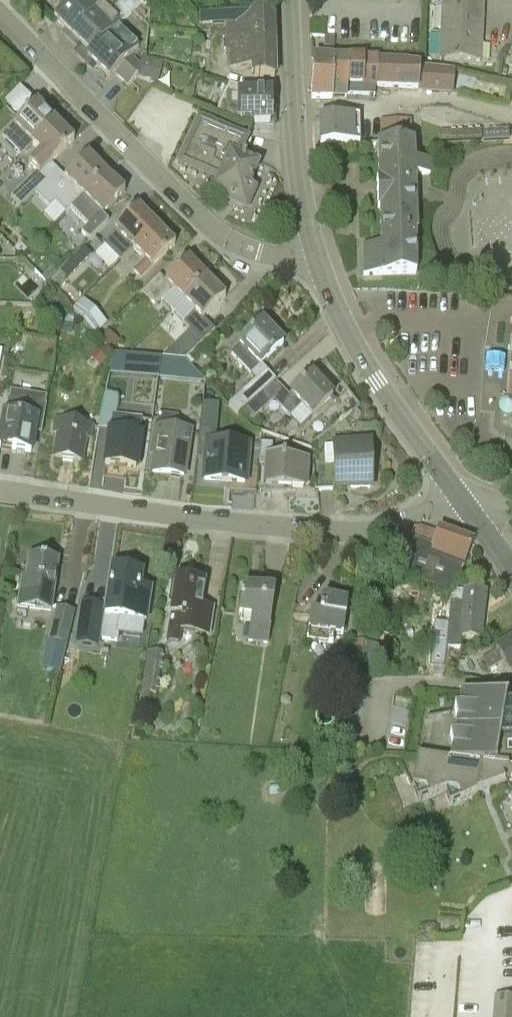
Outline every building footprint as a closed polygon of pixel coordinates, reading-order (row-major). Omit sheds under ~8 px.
[(117,30),(143,4),(128,0),(74,0),(54,19),(90,55),(87,58),(88,59),(117,29),(117,30)] [(483,9),(484,0),(443,0),(443,7),(483,9)] [(275,9),(230,11),(229,5),(199,7),(199,25),(225,25),(225,27),(227,27),(256,26),(256,40),(274,39),(276,39),(275,9)] [(482,35),(483,9),(443,7),(441,33),(482,35)] [(275,80),(275,79),(274,39),(256,40),(256,26),(227,27),(227,54),(234,54),(234,71),(257,72),(256,78),(275,80)] [(138,51),(117,30),(117,29),(88,59),(110,80),(116,74),(129,87),(137,78),(139,68),(130,59),(138,51)] [(481,62),(482,35),(441,33),(440,61),(481,62)] [(324,48),(335,48),(336,39),(324,38),(324,48)] [(140,64),(139,68),(137,78),(150,82),(155,83),(159,67),(154,66),(155,61),(142,57),(140,64)] [(332,97),(333,97),(334,61),(314,59),(312,100),(332,101),(332,97)] [(348,94),(348,61),(334,61),(333,97),(346,97),(347,94),(348,94)] [(377,86),(377,62),(348,61),(348,94),(375,95),(375,86),(377,86)] [(421,90),(452,93),(453,76),(420,69),(404,64),(377,62),(377,86),(421,90)] [(271,124),(271,94),(244,94),(244,90),(230,84),(217,114),(242,125),(242,118),(254,118),(254,124),(271,124)] [(182,97),(190,100),(193,93),(185,90),(182,97)] [(32,145),(55,122),(37,104),(2,138),(8,144),(21,157),(32,146),(32,145)] [(199,117),(178,164),(219,183),(216,188),(250,204),(257,189),(250,185),(258,168),(255,166),(257,161),(242,155),(240,159),(235,157),(244,138),(199,117)] [(320,145),(360,144),(359,117),(320,118),(320,145)] [(380,144),(413,144),(412,121),(380,120),(380,144)] [(58,171),(51,165),(74,142),(55,122),(32,145),(32,146),(39,153),(28,164),(33,169),(36,172),(11,197),(20,206),(34,193),(58,171)] [(450,142),(481,142),(481,130),(450,131),(450,142)] [(504,140),(504,131),(485,132),(485,141),(504,140)] [(415,152),(413,152),(413,144),(380,144),(380,153),(378,153),(379,180),(377,180),(378,207),(416,206),(415,188),(415,177),(432,176),(431,162),(415,162),(415,152)] [(88,156),(65,178),(58,171),(34,193),(49,209),(55,204),(66,215),(71,210),(106,175),(88,156)] [(123,200),(121,198),(125,195),(106,175),(71,210),(88,227),(81,234),(89,242),(109,223),(102,217),(119,201),(120,202),(123,200)] [(382,245),(382,246),(384,276),(416,275),(415,236),(417,236),(416,206),(378,207),(378,210),(380,210),(381,237),(383,237),(383,245),(382,245)] [(133,249),(156,227),(138,208),(101,244),(120,262),(133,249)] [(141,281),(175,247),(156,227),(133,249),(144,261),(133,273),(141,281)] [(23,241),(14,250),(22,258),(31,250),(23,241)] [(364,277),(384,276),(382,246),(363,247),(364,277)] [(91,256),(84,248),(59,270),(67,279),(91,256)] [(173,313),(207,279),(188,260),(185,264),(183,262),(180,265),(182,266),(166,282),(160,275),(142,293),(156,308),(162,302),(173,313)] [(42,279),(46,283),(56,273),(52,269),(42,279)] [(203,319),(225,298),(207,279),(173,313),(184,324),(182,325),(189,332),(160,361),(169,361),(183,363),(214,330),(203,319)] [(39,296),(47,304),(55,296),(47,289),(39,296)] [(106,324),(83,299),(71,310),(95,335),(106,324)] [(50,326),(59,327),(61,317),(63,305),(53,302),(42,312),(53,315),(50,326)] [(64,315),(63,324),(73,325),(74,317),(64,315)] [(262,366),(283,346),(263,324),(240,346),(231,354),(256,381),(267,372),(262,366)] [(63,325),(62,333),(72,334),(73,327),(63,325)] [(111,346),(117,340),(108,330),(99,339),(108,349),(111,346)] [(507,414),(505,414),(504,415),(503,415),(503,416),(502,417),(501,418),(500,420),(500,421),(500,422),(501,423),(501,424),(502,425),(503,425),(503,426),(504,426),(505,427),(511,427),(511,338),(507,414)] [(96,351),(88,358),(100,369),(107,362),(96,351)] [(108,378),(117,379),(120,355),(112,354),(108,378)] [(158,379),(160,361),(147,359),(145,377),(158,379)] [(169,361),(160,361),(158,379),(166,380),(169,361)] [(204,384),(183,363),(169,361),(166,380),(204,384)] [(256,381),(242,393),(251,403),(275,381),(267,372),(256,381)] [(301,407),(311,418),(331,400),(335,404),(337,403),(313,377),(304,386),(302,384),(279,407),(289,418),(301,407)] [(285,392),(276,382),(275,381),(251,403),(246,408),(255,418),(285,392)] [(246,408),(251,403),(242,393),(228,406),(238,416),(246,408)] [(46,406),(9,399),(8,398),(0,446),(0,449),(31,454),(34,435),(41,436),(47,406),(46,406)] [(136,471),(143,421),(113,417),(105,467),(136,471)] [(248,449),(248,448),(216,445),(217,422),(201,421),(197,459),(206,460),(205,480),(230,482),(229,491),(244,492),(257,493),(259,467),(260,463),(261,450),(248,449)] [(81,463),(85,438),(92,439),(94,428),(58,422),(56,433),(59,434),(55,459),(81,463)] [(188,449),(191,432),(154,426),(149,456),(155,457),(153,473),(184,477),(187,462),(188,449)] [(272,457),(273,446),(262,444),(261,450),(260,463),(268,464),(266,485),(305,488),(307,465),(285,463),(285,458),(272,457)] [(316,489),(351,488),(370,488),(369,446),(336,446),(336,466),(325,465),(325,461),(316,461),(316,489)] [(414,531),(403,562),(399,572),(454,593),(473,543),(440,530),(438,534),(420,528),(414,531)] [(399,572),(403,562),(389,557),(385,567),(399,572)] [(53,600),(55,582),(56,573),(59,573),(60,564),(58,564),(58,563),(29,559),(27,578),(23,577),(21,594),(53,600)] [(145,623),(148,606),(150,590),(140,589),(142,575),(113,570),(108,603),(107,607),(93,605),(88,639),(118,643),(122,619),(145,623)] [(214,609),(201,607),(205,584),(177,580),(174,599),(172,614),(170,614),(166,642),(181,644),(183,632),(210,636),(214,609)] [(267,646),(270,625),(275,594),(243,589),(238,621),(243,621),(242,624),(250,625),(248,644),(267,646)] [(487,593),(467,591),(464,590),(462,605),(451,604),(447,647),(458,648),(459,637),(481,640),(487,593)] [(335,634),(343,635),(348,604),(322,600),(320,616),(311,615),(307,639),(333,643),(335,634)] [(49,642),(58,644),(67,647),(75,612),(57,608),(49,642)] [(355,642),(372,646),(373,638),(357,635),(355,642)] [(354,642),(351,663),(369,666),(372,646),(355,642),(354,642)] [(511,672),(511,642),(508,645),(484,658),(490,669),(503,662),(509,674),(511,672)] [(64,662),(67,647),(58,644),(55,659),(64,662)] [(158,696),(165,654),(147,651),(141,693),(143,693),(141,702),(143,702),(142,707),(149,708),(152,695),(158,696)] [(505,708),(506,702),(507,702),(507,701),(460,694),(460,695),(461,695),(459,707),(455,708),(457,720),(456,727),(455,727),(455,728),(456,728),(455,734),(450,735),(453,747),(451,760),(449,760),(449,761),(418,756),(417,758),(399,755),(412,789),(426,791),(429,798),(418,803),(418,804),(446,793),(451,805),(450,806),(450,807),(511,785),(511,708),(505,708)] [(334,766),(333,778),(347,780),(349,767),(334,766)] [(494,996),(493,1016),(511,1016),(511,998),(494,996)]
